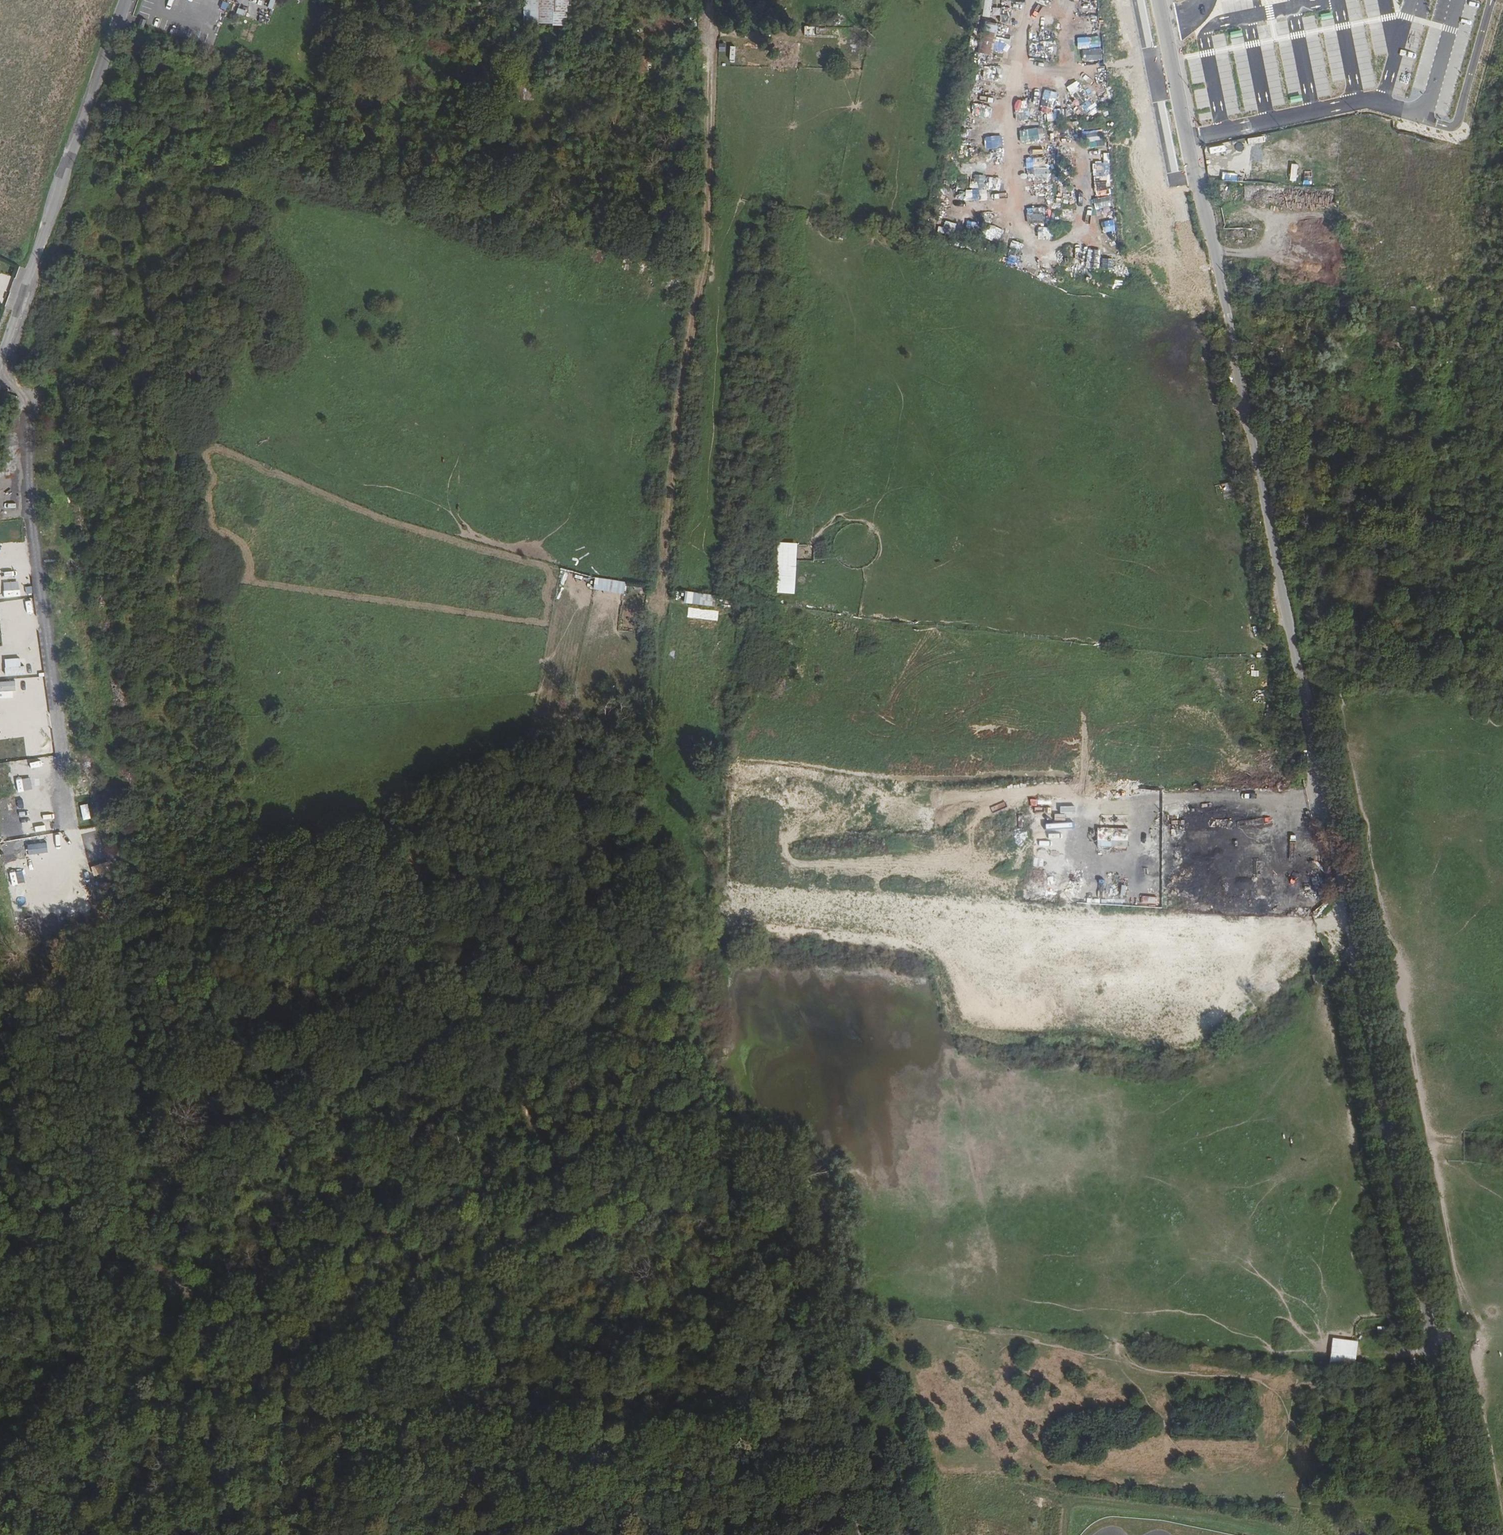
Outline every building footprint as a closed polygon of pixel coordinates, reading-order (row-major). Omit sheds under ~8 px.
[(539,25),(566,25),(567,0),(539,0),(539,25)] [(998,24),(1005,25),(1009,2),(1002,0),(998,24)] [(144,27),(147,19),(141,17),(138,24),(144,27)] [(985,23),(979,52),(1004,57),(1007,43),(995,41),(998,25),(985,23)] [(839,59),(859,59),(859,27),(803,26),(803,36),(839,36),(839,59)] [(676,81),(673,95),(683,98),(686,83),(676,81)] [(517,84),(513,98),(533,103),(537,89),(517,84)] [(829,206),(828,196),(820,197),(821,207),(829,206)] [(1217,500),(1232,496),(1229,481),(1214,485),(1217,500)] [(594,577),(592,589),(624,593),(625,581),(594,577)] [(685,590),(683,602),(714,607),(716,595),(685,590)] [(1238,897),(1251,897),(1250,881),(1237,881),(1238,897)] [(1333,1338),(1329,1363),(1355,1366),(1358,1342),(1333,1338)]
